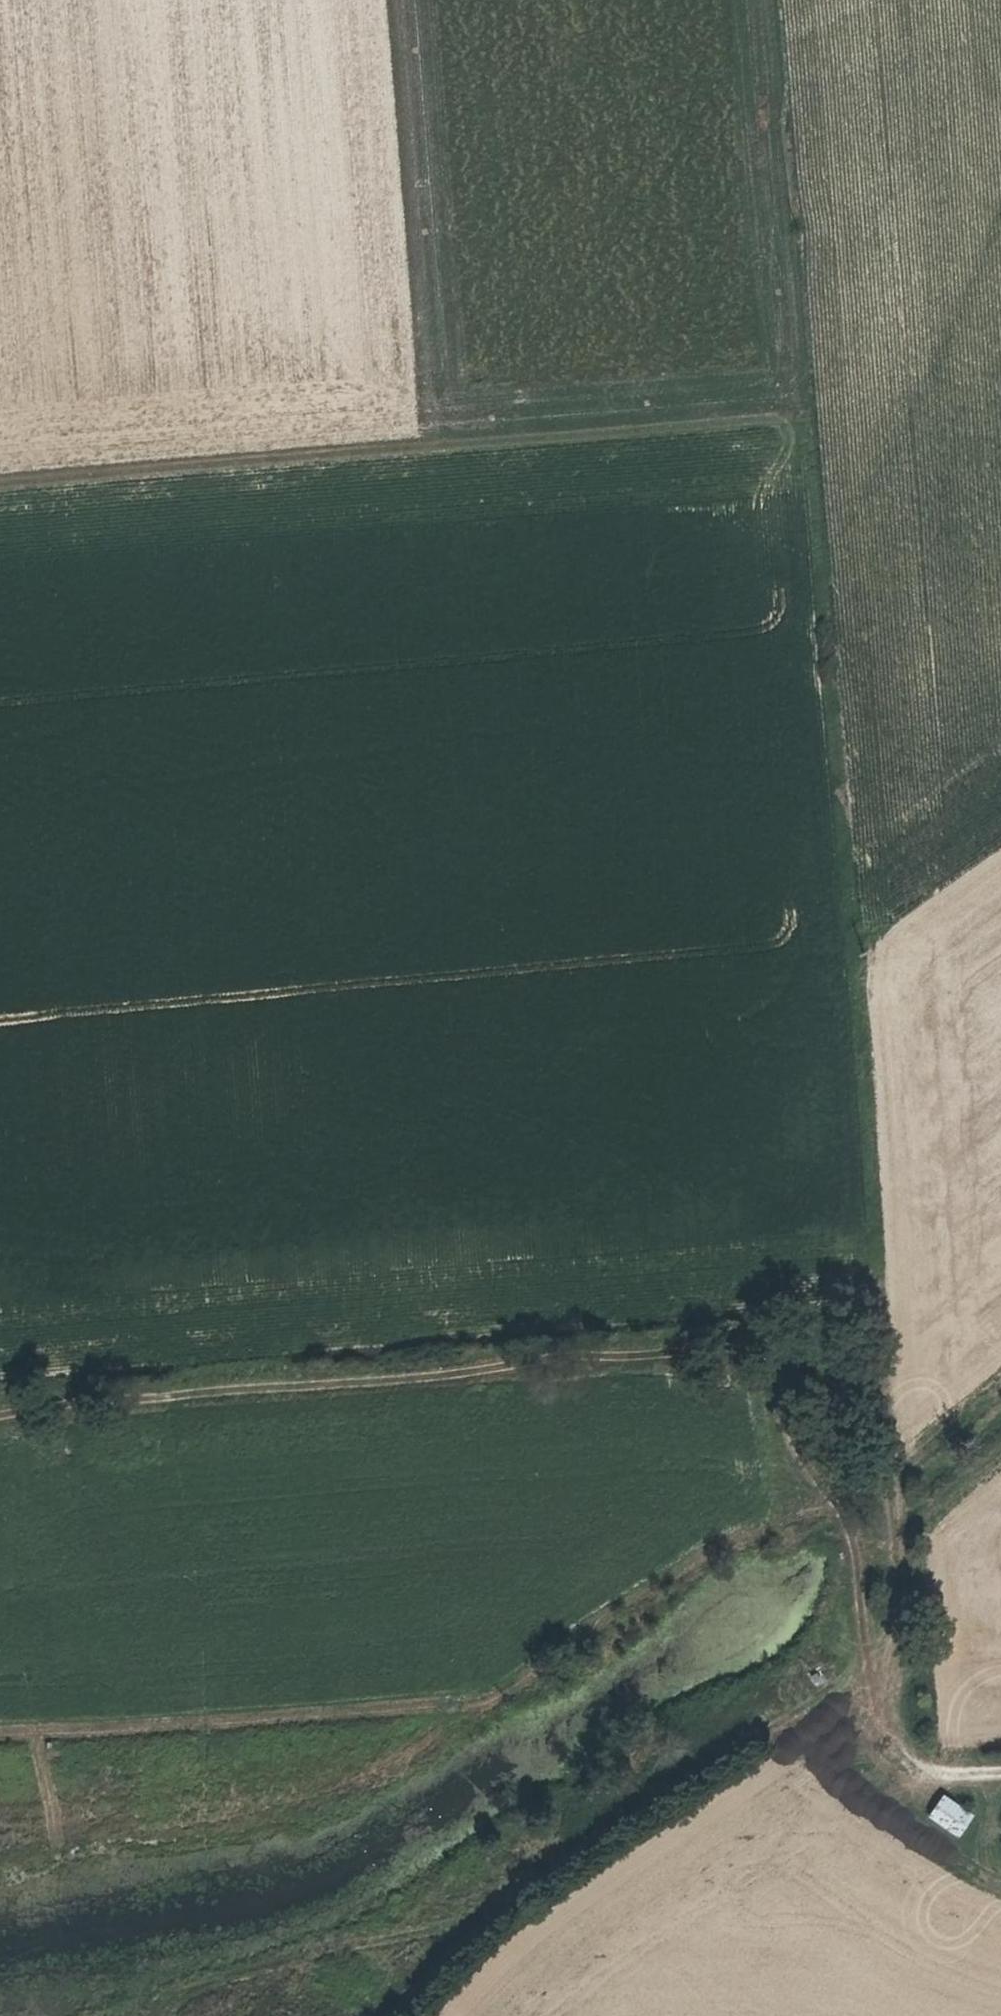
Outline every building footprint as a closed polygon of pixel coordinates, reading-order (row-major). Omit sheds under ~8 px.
[(942,1791),(926,1815),(958,1836),(974,1812),(942,1791)]
